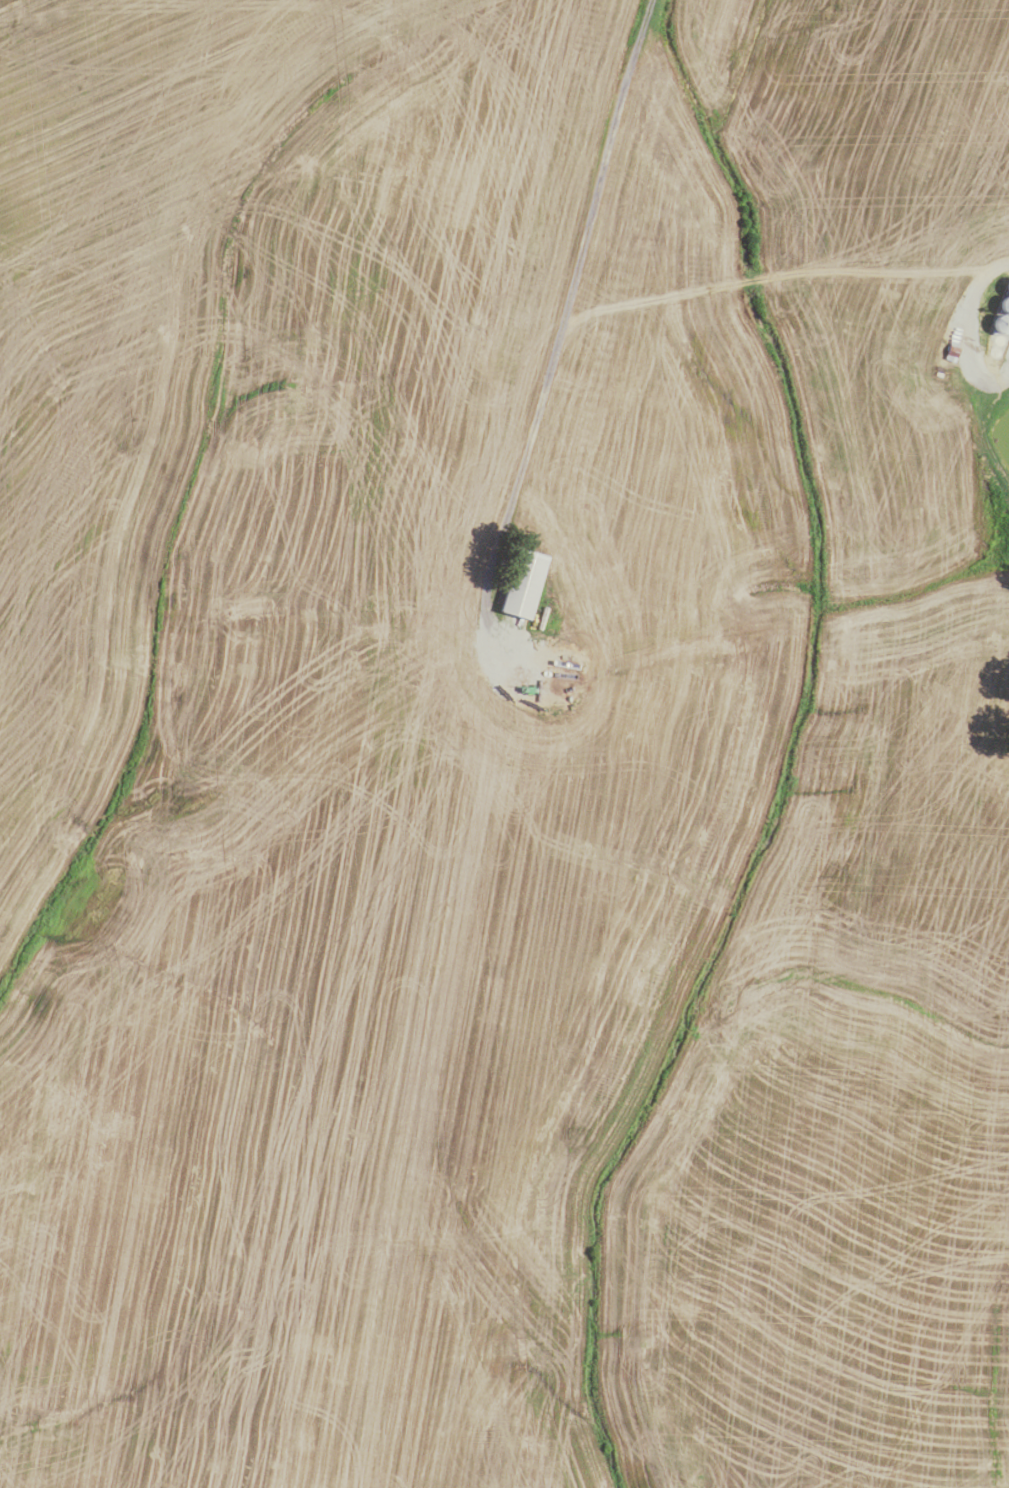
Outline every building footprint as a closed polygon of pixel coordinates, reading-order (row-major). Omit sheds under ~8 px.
[(1008,296),(1008,316),(1007,316),(1002,314),(999,310),(998,306),(999,302),(1001,299),(1005,297),(1008,296)] [(1006,316),(1008,319),(1008,331),(1006,334),(1001,335),(996,333),(993,329),(992,325),(993,321),(995,318),(998,316),(1002,315),(1006,316)] [(998,347),(996,346),(994,343),(994,340),(996,337),(998,336),(1002,336),(1004,338),(1005,342),(1005,344),(1003,346),(1001,347),(998,347)] [(960,348),(955,363),(943,359),(950,341),(958,344),(957,347),(960,348)] [(995,359),(992,358),(990,355),(990,352),(992,349),(995,348),(998,348),(1000,350),(1001,353),(1001,356),(999,358),(997,359),(995,359)] [(986,362),(987,359),(991,358),(994,359),(995,363),(994,365),(992,366),(990,367),(988,366),(987,364),(986,362)] [(530,620),(499,612),(515,552),(546,560),(530,620)]
